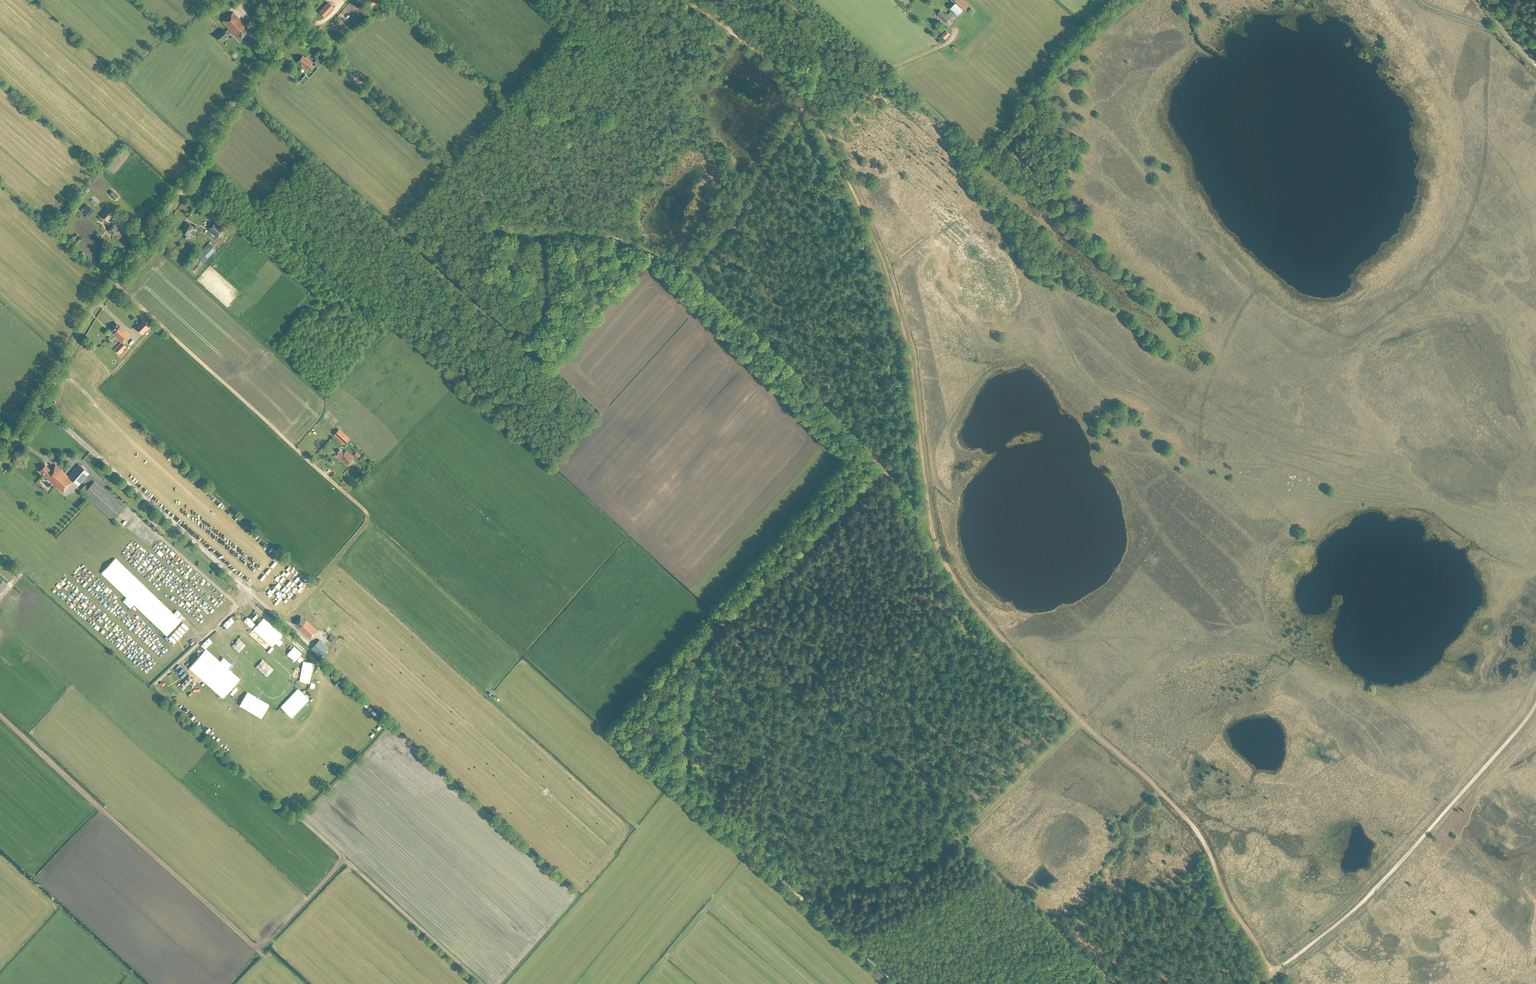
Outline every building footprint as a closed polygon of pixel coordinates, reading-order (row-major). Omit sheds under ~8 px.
[(971,5),(965,0),(955,0),(966,11),(971,5)] [(325,17),(333,7),(328,2),(319,11),(325,17)] [(951,11),(948,14),(949,16),(952,12),(954,14),(955,13),(958,15),(963,10),(955,2),(953,4),(952,3),(948,8),(951,11)] [(952,18),(949,16),(948,14),(946,13),(945,14),(941,10),(938,13),(939,14),(938,15),(947,24),(952,18)] [(216,35),(222,41),(229,34),(228,34),(231,31),(236,36),(236,35),(240,39),(249,31),(245,27),(246,26),(232,12),(229,15),(228,15),(222,21),(228,28),(225,31),(223,29),(216,35)] [(315,63),(319,66),(326,58),(322,55),(315,63)] [(305,58),(303,56),(297,62),(306,69),(312,62),(306,57),(305,58)] [(115,199),(118,197),(117,195),(113,191),(111,190),(109,193),(109,194),(114,199),(115,199)] [(92,208),(89,206),(83,212),(88,217),(90,215),(88,213),(92,208)] [(108,208),(102,215),(107,220),(113,213),(108,208)] [(215,236),(218,238),(226,230),(215,221),(208,229),(215,236)] [(192,231),(195,227),(187,222),(181,231),(185,233),(183,236),(187,239),(189,236),(189,235),(192,231)] [(119,239),(123,234),(121,232),(122,231),(113,223),(107,230),(114,236),(114,235),(119,239)] [(209,242),(196,256),(204,263),(216,249),(209,242)] [(142,322),(135,329),(142,336),(149,329),(142,322)] [(120,327),(116,323),(109,329),(113,333),(113,334),(121,342),(114,349),(119,354),(126,347),(123,343),(128,338),(128,337),(130,335),(121,326),(120,327)] [(344,445),(350,439),(339,429),(334,435),(344,445)] [(352,460),(354,457),(346,450),(344,453),(340,450),(337,453),(338,454),(337,455),(340,458),(340,457),(348,464),(349,464),(352,461),(352,460)] [(322,466),(326,462),(322,458),(318,462),(322,466)] [(79,486),(90,474),(79,464),(68,476),(56,465),(51,470),(45,465),(40,471),(45,475),(44,476),(63,493),(74,481),(79,486)] [(124,508),(94,481),(88,487),(85,485),(80,490),(114,520),(124,508)] [(343,623),(350,618),(346,614),(340,619),(343,623)] [(305,620),(301,616),(294,623),(298,627),(298,628),(310,639),(317,631),(305,620)] [(319,639),(311,648),(319,657),(328,647),(319,639)]
